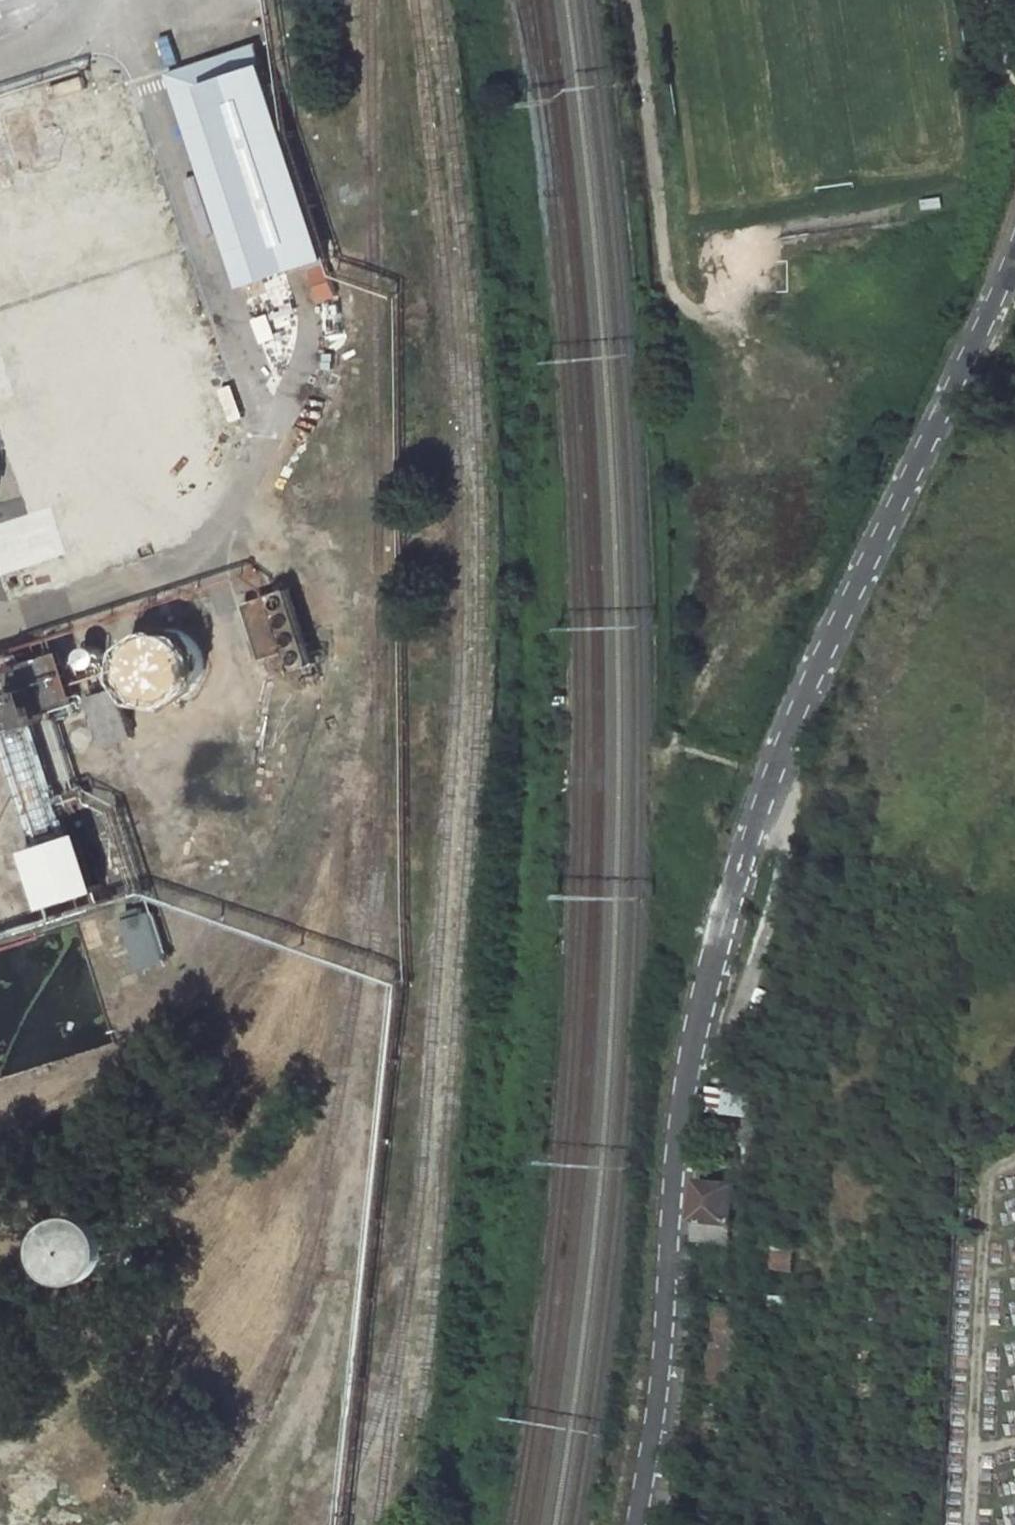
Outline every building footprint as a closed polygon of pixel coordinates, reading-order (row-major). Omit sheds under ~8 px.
[(331,257),(265,49),(181,77),(245,286),(331,257)] [(332,274),(319,278),(326,300),(339,295),(332,274)] [(290,604),(259,615),(277,668),(308,658),(290,604)] [(162,686),(166,697),(170,701),(178,708),(189,712),(200,713),(205,712),(215,707),(223,699),(226,695),(230,684),(230,673),(226,663),(224,658),(220,654),(211,647),(200,644),(189,644),(184,646),(174,651),(167,660),(164,665),(161,675),(162,686)] [(0,678),(0,713),(61,900),(105,886),(80,811),(68,815),(36,726),(87,709),(70,655),(0,678)] [(114,674),(117,672),(118,671),(119,668),(120,664),(118,660),(116,658),(112,657),(109,657),(104,659),(102,665),(102,669),(104,671),(107,674),(110,674),(114,674)] [(110,709),(125,753),(150,743),(137,701),(110,709)] [(159,905),(129,910),(140,970),(170,964),(159,905)] [(703,1183),(699,1223),(732,1226),(736,1187),(703,1183)] [(58,1240),(57,1246),(57,1252),(60,1263),(62,1268),(70,1277),(80,1283),(86,1285),(98,1285),(109,1282),(119,1276),(122,1271),(128,1261),(130,1249),(130,1244),(128,1238),(123,1227),(119,1223),(109,1216),(98,1213),(92,1213),(81,1215),(71,1221),(63,1229),(58,1240)]
